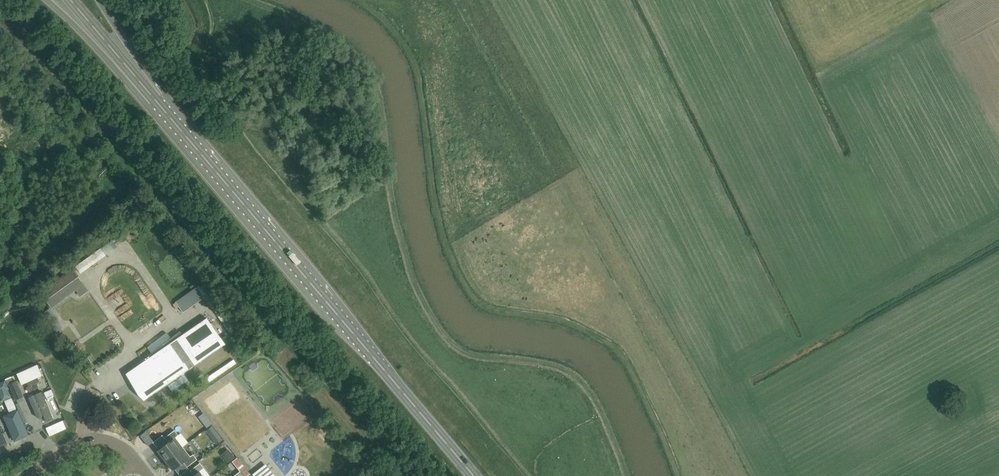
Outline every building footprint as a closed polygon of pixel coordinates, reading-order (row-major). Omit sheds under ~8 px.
[(117,247),(112,240),(76,267),(81,274),(117,247)] [(83,285),(72,269),(40,292),(51,308),(83,285)] [(235,326),(206,285),(198,290),(197,287),(175,302),(183,313),(204,298),(227,331),(235,326)] [(224,345),(206,319),(173,342),(172,339),(140,365),(125,376),(137,396),(143,402),(224,345)] [(23,396),(16,381),(8,385),(15,399),(23,396)] [(27,398),(39,426),(54,420),(42,392),(27,398)] [(8,408),(9,400),(0,399),(0,407),(8,408)] [(17,410),(0,418),(0,420),(5,432),(13,428),(17,437),(27,432),(17,410)] [(164,460),(182,446),(175,436),(178,434),(174,429),(164,437),(168,442),(157,450),(164,460)] [(262,434),(263,445),(273,444),(272,434),(262,434)] [(182,446),(164,460),(172,469),(183,461),(186,466),(196,459),(192,453),(190,456),(182,446)] [(230,463),(238,456),(232,448),(224,455),(230,463)] [(303,455),(306,460),(314,456),(310,450),(303,455)] [(253,474),(240,458),(234,462),(242,472),(236,475),(250,475),(253,474)] [(198,471),(203,467),(199,462),(189,470),(193,475),(191,475),(202,475),(198,471)]
